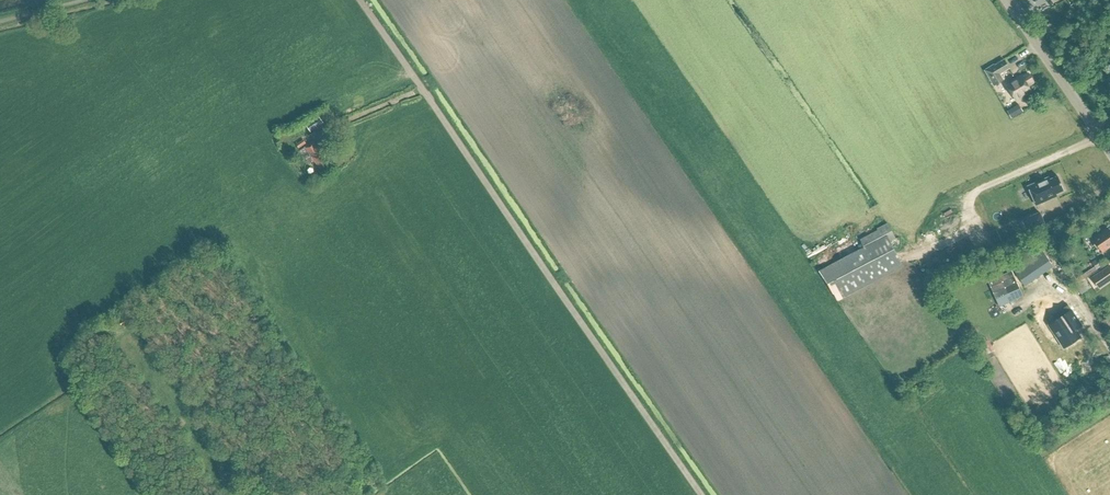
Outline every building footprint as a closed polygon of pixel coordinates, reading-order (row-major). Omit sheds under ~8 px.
[(1099,33),(1103,38),(1109,33),(1109,31),(1107,27),(1099,33)] [(1000,73),(1009,68),(1004,59),(995,65),(994,64),(985,70),(994,85),(1003,79),(1000,73)] [(1016,99),(1031,90),(1030,90),(1029,90),(1026,85),(1033,81),(1028,73),(1018,80),(1017,79),(1007,85),(1016,99)] [(351,106),(363,101),(360,95),(348,100),(351,106)] [(1016,115),(1022,111),(1018,104),(1011,108),(1016,115)] [(299,148),(306,143),(303,139),(296,144),(299,148)] [(314,159),(321,169),(329,163),(323,154),(324,153),(314,140),(305,146),(311,155),(306,159),(309,163),(314,159)] [(1064,192),(1057,178),(1049,182),(1048,180),(1028,189),(1036,207),(1053,200),(1052,197),(1064,192)] [(1039,212),(1025,218),(1019,220),(1024,231),(1030,228),(1044,222),(1039,212)] [(860,239),(864,247),(818,271),(838,301),(902,266),(889,242),(895,238),(887,223),(877,228),(878,230),(860,239)] [(1109,245),(1109,232),(1108,228),(1093,238),(1102,252),(1109,246),(1109,245)] [(1096,268),(1107,261),(1103,255),(1092,262),(1096,268)] [(1098,289),(1109,280),(1109,267),(1109,265),(1090,278),(1098,289)] [(1011,270),(987,281),(995,299),(1019,288),(1011,270)] [(1074,284),(1089,275),(1087,271),(1076,278),(1072,272),(1068,274),(1074,284)] [(1081,325),(1079,322),(1067,305),(1055,313),(1058,318),(1048,325),(1064,347),(1080,336),(1075,329),(1081,325)] [(932,393),(939,388),(936,385),(938,383),(931,373),(926,376),(924,373),(920,376),(923,379),(922,380),(932,393)]
